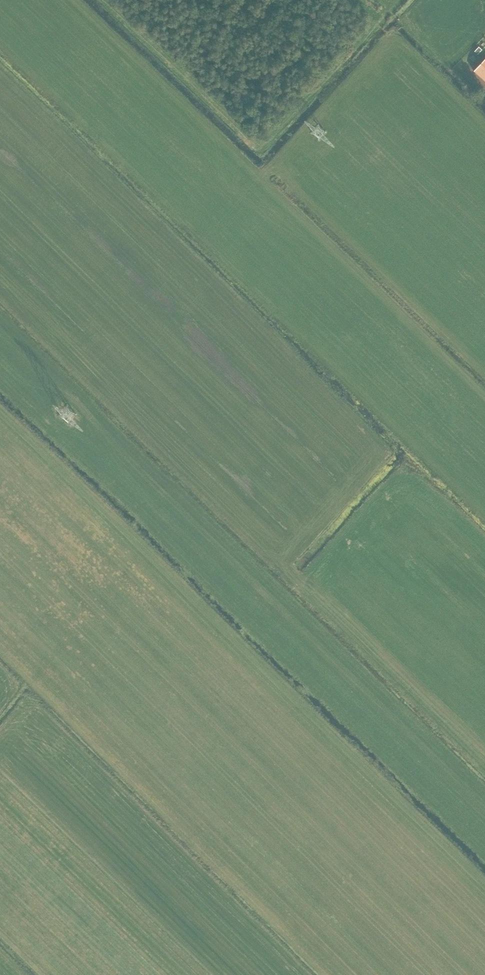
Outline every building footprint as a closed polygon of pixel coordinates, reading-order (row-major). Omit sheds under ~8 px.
[(474,24),(484,33),(484,11),(474,24)] [(473,72),(484,82),(484,59),(473,72)]
